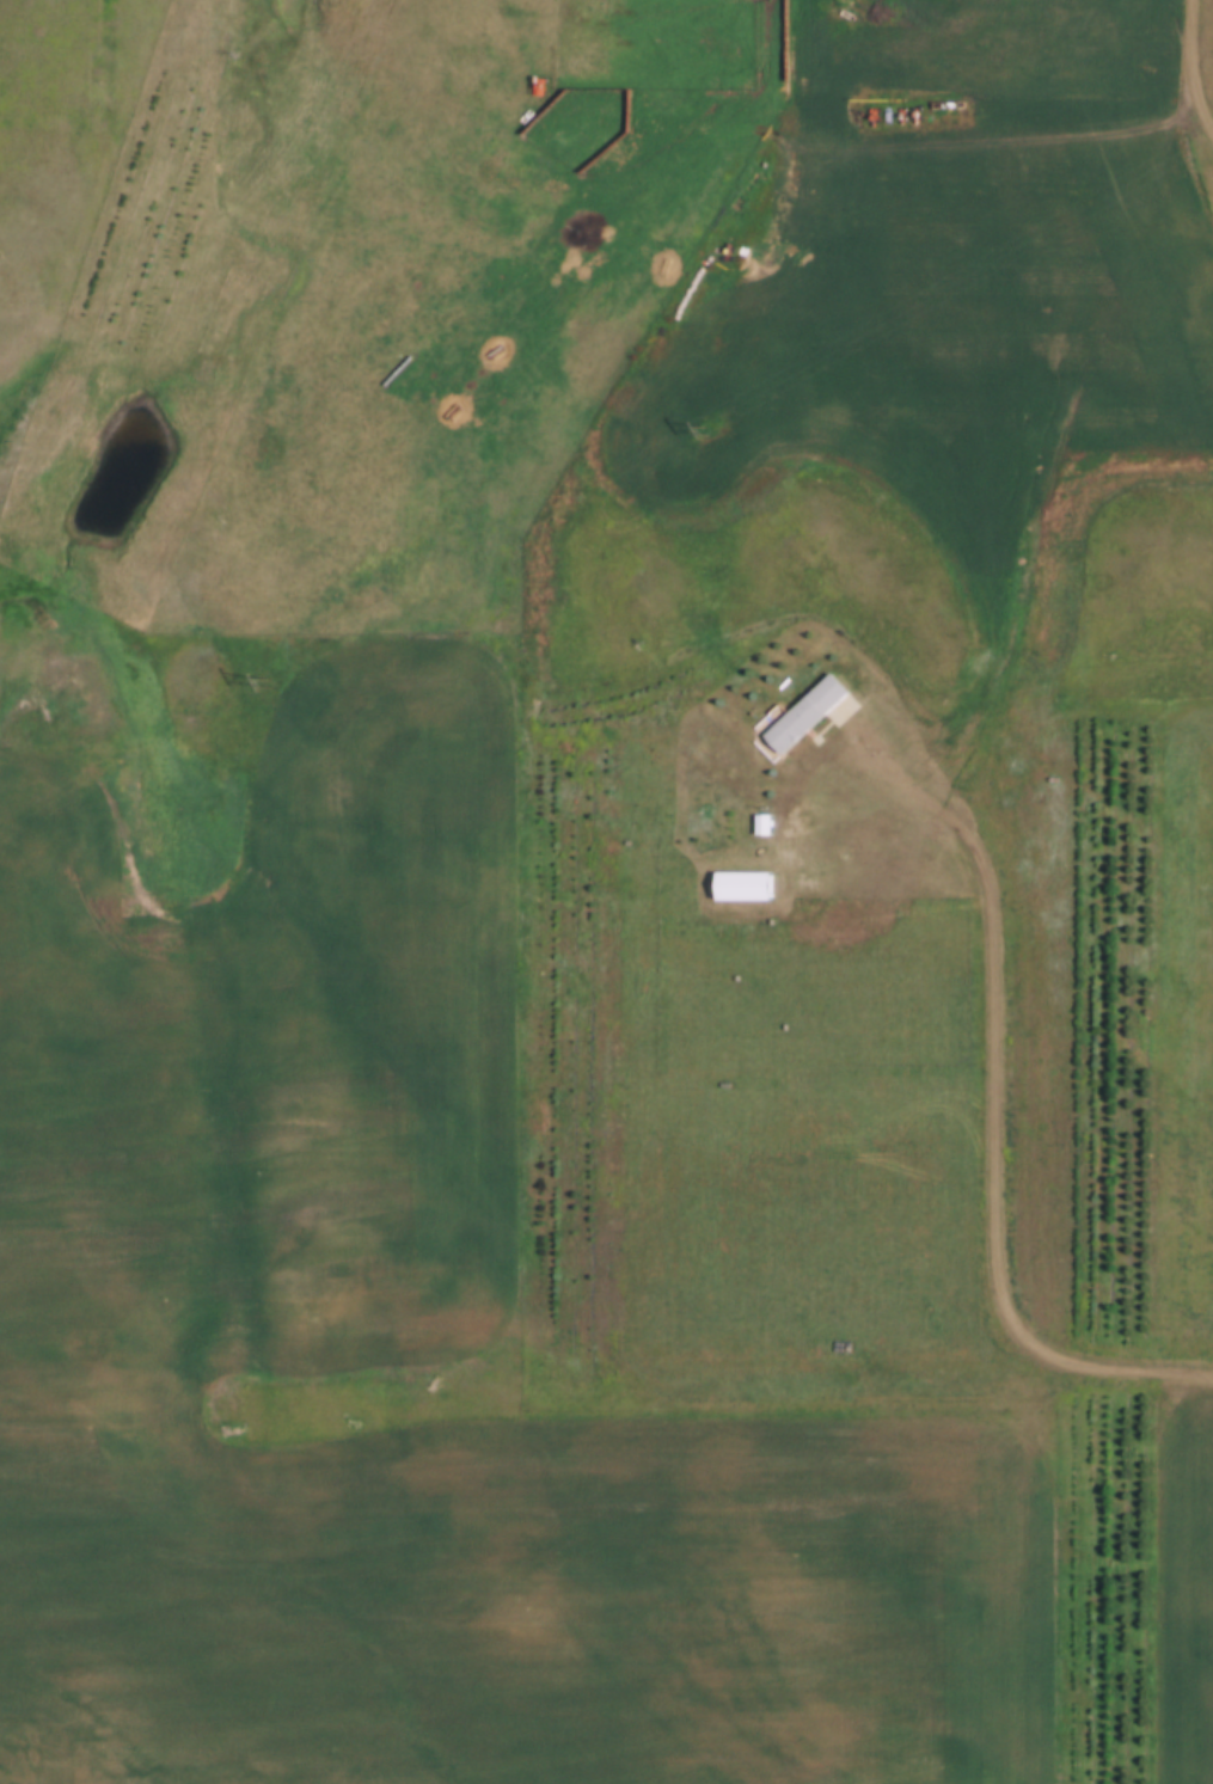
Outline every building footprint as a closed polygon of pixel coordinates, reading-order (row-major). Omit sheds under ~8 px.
[(854,695),(835,675),(767,740),(786,760),(854,695)] [(774,818),(759,818),(759,838),(774,838),(774,818)]
